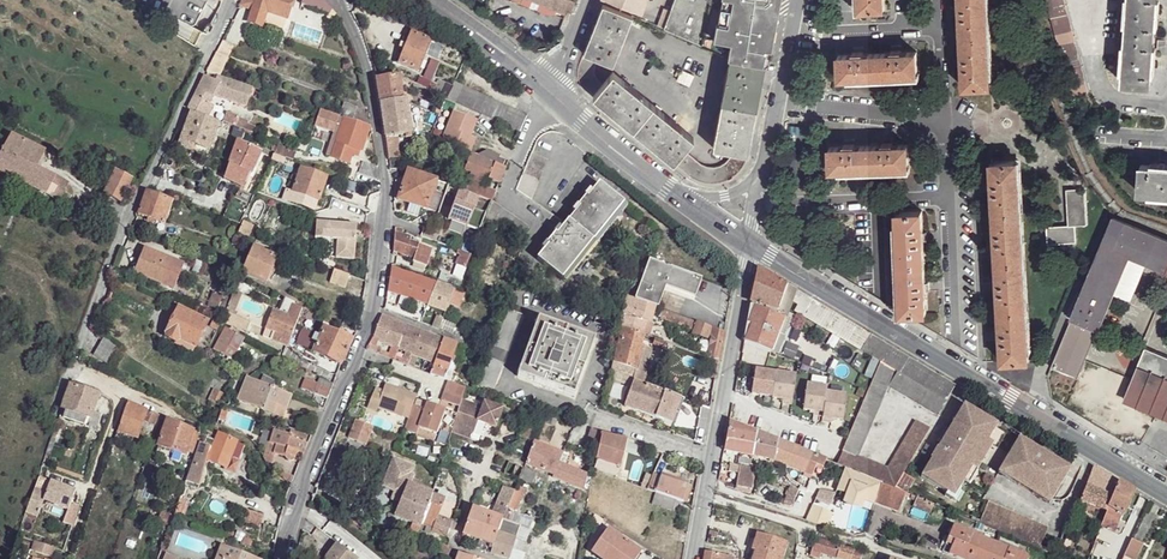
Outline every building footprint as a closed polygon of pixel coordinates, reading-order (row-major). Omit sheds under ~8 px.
[(242,8),(253,12),(257,0),(246,0),(242,8)] [(253,12),(250,24),(264,29),(264,27),(282,33),(293,0),(257,0),(253,12)] [(302,6),(337,17),(323,0),(304,0),(302,6)] [(567,14),(567,12),(571,12),(575,2),(571,0),(533,0),(567,14)] [(640,9),(644,0),(618,0),(640,9)] [(663,29),(701,44),(704,34),(710,0),(674,0),(663,29)] [(714,36),(730,39),(727,55),(730,56),(765,63),(768,63),(779,0),(721,0),(714,36)] [(860,9),(885,8),(884,0),(859,0),(860,9)] [(961,7),(961,16),(964,59),(964,68),(965,88),(991,87),(987,0),(960,0),(961,7)] [(1072,97),(1091,92),(1067,0),(1047,0),(1072,97)] [(1122,81),(1149,84),(1151,66),(1151,60),(1155,12),(1155,7),(1156,0),(1128,0),(1122,81)] [(633,17),(603,5),(583,54),(597,59),(612,66),(633,17)] [(433,32),(412,24),(409,32),(412,34),(430,41),(432,37),(433,32)] [(430,41),(412,34),(400,62),(421,71),(433,42),(430,41)] [(714,36),(704,34),(701,44),(727,55),(730,39),(714,36)] [(854,54),(841,54),(841,78),(918,76),(917,52),(903,53),(891,53),(866,53),(854,54)] [(597,59),(583,54),(581,60),(579,66),(578,70),(579,74),(579,78),(582,84),(585,89),(593,96),(602,85),(598,82),(596,79),(594,75),(594,72),(593,67),(595,64),(597,59)] [(229,61),(217,55),(208,73),(219,77),(221,78),(229,61)] [(765,63),(730,56),(712,149),(732,152),(747,155),(765,63)] [(692,75),(681,70),(677,81),(688,86),(692,75)] [(692,137),(613,75),(602,85),(593,96),(674,161),(682,150),(692,137)] [(403,76),(378,80),(381,106),(408,101),(406,77),(403,76)] [(216,82),(206,78),(190,110),(205,117),(209,118),(213,109),(210,107),(213,99),(246,109),(252,89),(232,82),(221,78),(219,77),(216,82)] [(438,86),(432,83),(428,90),(434,93),(437,87),(438,86)] [(527,115),(455,83),(449,94),(447,101),(521,133),(529,115),(527,115)] [(449,94),(437,87),(434,93),(447,101),(449,94)] [(931,89),(915,88),(913,97),(929,99),(931,89)] [(408,101),(381,106),(387,139),(415,137),(411,104),(410,101),(408,101)] [(360,108),(344,102),(339,117),(344,119),(354,121),(370,127),(373,128),(371,119),(358,114),(360,108)] [(478,120),(456,111),(443,142),(465,152),(471,137),(478,120)] [(339,117),(322,112),(316,130),(334,137),(327,158),(350,167),(357,149),(362,150),(370,127),(354,121),(344,119),(339,117)] [(210,123),(193,117),(185,136),(180,148),(193,153),(196,146),(211,151),(220,127),(218,126),(210,123)] [(225,118),(223,124),(232,127),(247,132),(253,134),(255,128),(225,118)] [(247,132),(232,127),(231,130),(246,135),(247,132)] [(550,133),(542,130),(539,138),(549,142),(553,133),(550,133)] [(10,135),(0,153),(0,171),(45,194),(47,191),(56,177),(55,176),(53,177),(36,169),(45,152),(10,135)] [(415,137),(387,139),(389,159),(400,158),(399,141),(414,140),(415,137)] [(477,140),(471,137),(465,152),(471,154),(477,140)] [(265,151),(240,141),(229,164),(232,165),(226,181),(246,189),(253,173),(255,174),(265,151)] [(845,145),(830,146),(832,171),(909,167),(909,143),(895,145),(884,144),(857,145),(845,145)] [(708,169),(682,150),(674,161),(698,180),(703,182),(716,182),(722,181),(728,180),(734,176),(739,172),(743,168),(745,165),(747,161),(747,155),(732,152),(731,156),(728,160),(724,163),(720,166),(715,168),(708,169)] [(501,159),(488,152),(478,156),(482,158),(475,175),(499,186),(506,169),(503,168),(505,163),(500,161),(501,159)] [(550,158),(535,152),(520,186),(535,198),(550,158)] [(478,156),(471,154),(464,171),(475,175),(482,158),(478,156)] [(287,161),(275,156),(273,161),(285,166),(287,161)] [(1019,160),(992,161),(993,183),(994,191),(996,230),(996,239),(998,282),(999,290),(1001,331),(1001,339),(1002,361),(1029,360),(1019,160)] [(378,169),(362,162),(359,169),(358,170),(375,177),(378,169)] [(1141,165),(1139,191),(1166,193),(1166,167),(1163,166),(1158,166),(1141,165)] [(133,178),(117,169),(104,191),(120,200),(127,189),(132,180),(133,178)] [(328,179),(303,170),(295,193),(319,202),(328,179)] [(437,183),(409,172),(399,199),(427,211),(437,183)] [(68,185),(56,177),(47,191),(60,199),(68,185)] [(137,182),(132,180),(127,189),(131,191),(137,182)] [(627,205),(602,185),(591,198),(589,196),(581,206),(583,207),(569,225),(560,236),(558,234),(550,243),(552,245),(540,259),(566,281),(569,284),(631,208),(627,205)] [(254,197),(240,189),(235,200),(233,198),(224,219),(240,224),(254,197)] [(480,198),(460,189),(449,219),(480,230),(486,213),(477,208),(480,198)] [(1085,190),(1068,190),(1069,224),(1078,224),(1087,224),(1085,190)] [(173,200),(148,193),(142,212),(141,216),(165,224),(173,200)] [(922,210),(897,211),(901,311),(905,314),(926,313),(925,291),(925,281),(923,240),(923,231),(922,210)] [(1051,369),(1078,379),(1129,254),(1166,269),(1166,234),(1115,211),(1051,369)] [(254,226),(244,221),(240,232),(250,236),(254,226)] [(356,227),(316,224),(315,240),(336,241),(335,259),(353,261),(356,227)] [(1069,224),(1047,225),(1048,240),(1078,240),(1078,224),(1069,224)] [(413,240),(395,234),(393,251),(413,258),(411,261),(426,267),(433,249),(412,242),(413,240)] [(247,240),(238,237),(235,245),(244,249),(247,240)] [(172,260),(145,249),(136,274),(164,284),(172,260)] [(278,258),(253,249),(246,273),(268,282),(278,258)] [(472,256),(463,252),(458,266),(467,269),(472,256)] [(233,257),(226,254),(222,265),(229,268),(233,257)] [(702,280),(649,261),(635,296),(655,304),(659,305),(666,288),(695,298),(702,280)] [(344,287),(349,272),(333,267),(328,282),(344,287)] [(398,270),(391,268),(388,291),(428,305),(436,284),(398,270)] [(790,288),(760,269),(753,301),(778,308),(790,288)] [(458,292),(436,284),(428,305),(442,311),(447,300),(453,302),(458,292)] [(870,335),(797,291),(790,302),(796,305),(793,311),(798,313),(861,350),(870,335)] [(465,295),(458,292),(453,302),(460,305),(465,295)] [(635,296),(628,294),(625,319),(630,321),(637,324),(645,327),(647,328),(655,304),(635,296)] [(229,301),(214,295),(211,303),(220,307),(217,314),(223,315),(229,301)] [(275,342),(290,348),(300,321),(304,311),(293,307),(294,305),(285,301),(281,315),(275,313),(269,331),(277,334),(275,342)] [(778,308),(753,301),(752,306),(779,316),(782,309),(778,308)] [(779,316),(752,306),(746,342),(772,353),(778,355),(789,320),(784,318),(779,316)] [(524,316),(505,309),(475,387),(493,394),(524,316)] [(417,318),(399,310),(397,314),(416,321),(417,318)] [(682,318),(662,310),(659,317),(679,325),(682,318)] [(209,326),(180,312),(166,341),(178,347),(193,354),(195,355),(209,326)] [(698,321),(683,315),(682,318),(696,323),(698,321)] [(443,343),(381,317),(372,338),(404,352),(400,363),(413,369),(417,358),(433,364),(443,343)] [(253,326),(238,318),(233,329),(249,336),(253,326)] [(696,323),(682,318),(679,325),(694,331),(696,323)] [(630,321),(625,319),(624,326),(643,334),(645,327),(637,324),(630,321)] [(595,340),(539,320),(519,375),(573,395),(595,340)] [(725,332),(698,321),(696,323),(694,331),(693,333),(712,340),(708,354),(720,358),(725,332)] [(222,325),(216,322),(213,328),(219,331),(222,325)] [(352,340),(325,329),(314,352),(341,365),(352,340)] [(236,336),(227,331),(217,352),(227,357),(230,350),(236,336)] [(644,336),(625,331),(622,338),(642,344),(644,336)] [(887,345),(870,335),(861,350),(880,361),(887,345)] [(245,339),(236,336),(230,350),(239,354),(245,339)] [(642,344),(622,338),(616,361),(638,368),(645,345),(642,344)] [(458,347),(444,340),(443,343),(433,364),(432,370),(444,375),(446,376),(458,347)] [(122,352),(107,341),(95,355),(111,367),(122,352)] [(488,348),(473,341),(469,351),(485,356),(488,348)] [(650,347),(645,345),(638,368),(635,380),(641,382),(650,347)] [(956,385),(887,345),(880,361),(874,376),(889,385),(939,415),(950,396),(956,385)] [(193,354),(178,347),(176,350),(191,358),(193,354)] [(1145,347),(1132,378),(1123,398),(1166,416),(1166,357),(1145,347)] [(616,361),(614,359),(612,372),(635,380),(638,368),(616,361)] [(772,397),(776,373),(755,369),(751,394),(772,397)] [(444,375),(432,370),(429,375),(442,381),(444,375)] [(792,405),(795,380),(796,376),(776,373),(772,397),(772,398),(783,400),(782,403),(792,405)] [(889,385),(874,376),(873,379),(868,391),(842,451),(840,457),(837,465),(845,468),(853,471),(883,483),(896,489),(932,428),(917,420),(890,467),(860,456),(889,385)] [(319,378),(317,385),(330,391),(333,384),(319,378)] [(292,397),(248,379),(239,402),(273,415),(276,408),(286,411),(292,397)] [(317,385),(304,379),(299,389),(326,401),(330,391),(317,385)] [(641,382),(635,380),(627,407),(672,422),(681,396),(641,382)] [(102,394),(72,383),(70,390),(61,418),(89,427),(102,394)] [(466,390),(449,384),(441,401),(460,409),(463,400),(466,390)] [(822,416),(826,392),(827,388),(807,384),(803,410),(814,411),(813,415),(822,416)] [(417,397),(386,386),(383,391),(376,389),(369,408),(379,412),(380,409),(409,419),(413,407),(417,397)] [(224,395),(215,390),(211,401),(220,405),(224,395)] [(847,395),(826,392),(822,421),(831,423),(832,419),(843,421),(847,395)] [(129,406),(116,400),(112,411),(115,412),(126,416),(129,406)] [(484,408),(463,400),(460,409),(453,432),(473,440),(480,422),(497,428),(504,410),(486,403),(484,408)] [(446,411),(428,404),(426,410),(413,407),(409,419),(406,429),(405,432),(417,436),(435,443),(437,436),(446,411)] [(969,407),(963,404),(937,445),(939,446),(921,476),(950,493),(955,486),(959,488),(972,466),(976,469),(991,442),(987,440),(996,424),(972,410),(969,407)] [(148,414),(129,406),(126,416),(120,434),(139,441),(145,424),(148,414)] [(286,411),(276,408),(273,415),(283,419),(286,411)] [(126,416),(115,412),(107,434),(118,438),(120,434),(126,416)] [(159,419),(148,414),(145,424),(155,428),(159,419)] [(374,426),(355,419),(348,438),(366,445),(374,426)] [(759,433),(731,421),(726,450),(772,458),(812,474),(816,465),(820,458),(797,448),(759,433)] [(194,434),(169,423),(160,448),(186,457),(188,453),(194,434)] [(538,431),(525,426),(520,437),(534,442),(538,431)] [(61,430),(56,429),(48,456),(52,457),(61,430)] [(600,432),(593,429),(587,444),(594,447),(600,432)] [(291,438),(276,433),(272,445),(279,447),(288,451),(284,459),(285,461),(287,463),(289,464),(292,464),(294,462),(298,455),(302,456),(307,445),(291,438)] [(200,436),(194,434),(188,453),(194,455),(200,436)] [(309,441),(293,435),(291,438),(307,445),(309,441)] [(207,461),(227,469),(230,463),(237,446),(238,444),(219,436),(216,443),(208,439),(204,448),(199,447),(193,465),(186,484),(198,490),(207,461)] [(628,442),(605,436),(596,470),(620,476),(628,442)] [(1070,468),(1017,437),(996,472),(1047,502),(1070,468)] [(562,454),(534,442),(527,462),(555,474),(559,463),(562,454)] [(279,447),(272,445),(267,456),(272,463),(276,456),(279,447)] [(245,450),(237,446),(230,463),(238,467),(245,450)] [(288,451),(279,447),(276,456),(284,459),(288,451)] [(525,466),(510,460),(506,473),(520,479),(525,466)] [(426,515),(433,495),(411,486),(415,476),(412,475),(414,469),(393,461),(383,488),(396,493),(393,501),(401,504),(396,516),(420,526),(426,515)] [(555,474),(527,462),(525,466),(553,477),(555,474)] [(238,467),(230,463),(227,469),(225,472),(235,477),(239,467),(238,467)] [(566,466),(559,463),(555,474),(553,477),(560,479),(566,466)] [(736,465),(733,487),(749,492),(752,468),(736,465)] [(593,479),(566,466),(560,479),(591,491),(593,479)] [(896,489),(883,483),(853,471),(845,468),(838,488),(849,493),(846,501),(861,506),(864,499),(874,503),(898,513),(906,493),(896,489)] [(1118,483),(1093,468),(1081,501),(1086,503),(1106,511),(1108,508),(1118,483)] [(689,486),(655,475),(649,490),(683,502),(689,486)] [(1134,492),(1118,483),(1108,508),(1119,513),(1122,515),(1134,492)] [(48,494),(36,490),(28,515),(40,519),(45,503),(70,511),(76,492),(51,484),(48,494)] [(515,492),(507,511),(515,514),(526,489),(517,485),(515,492)] [(492,517),(473,508),(464,533),(494,545),(503,522),(507,511),(515,492),(504,488),(492,517)] [(834,496),(820,489),(815,498),(829,505),(834,496)] [(444,499),(433,495),(426,515),(436,519),(437,517),(444,499)] [(190,500),(182,496),(177,511),(184,515),(190,500)] [(934,504),(917,498),(914,507),(929,514),(934,504)] [(455,504),(444,499),(437,517),(449,521),(455,504)] [(1024,517),(988,501),(978,523),(1015,538),(1015,536),(1024,517)] [(1086,503),(1081,501),(1077,511),(1083,513),(1086,503)] [(827,512),(809,506),(804,519),(820,524),(827,512)] [(1119,513),(1108,508),(1106,511),(1100,526),(1110,531),(1119,513)] [(176,514),(165,510),(161,519),(154,517),(153,520),(166,524),(165,527),(171,528),(176,514)] [(507,511),(503,522),(511,524),(515,514),(507,511)] [(264,519),(247,513),(243,523),(260,528),(264,519)] [(449,521),(437,517),(432,531),(451,539),(456,525),(453,523),(449,521)] [(1054,529),(1024,517),(1015,536),(1047,548),(1054,529)] [(511,524),(503,522),(494,545),(491,552),(508,558),(512,549),(521,528),(511,524)] [(952,526),(948,537),(954,541),(949,554),(963,558),(1026,558),(1027,556),(952,526)] [(609,530),(592,552),(602,558),(624,558),(632,547),(609,530)] [(758,533),(750,558),(782,558),(787,543),(758,533)] [(954,541),(948,537),(943,551),(949,554),(954,541)] [(1131,538),(1123,556),(1127,558),(1135,558),(1142,545),(1131,538)] [(840,546),(816,539),(813,548),(836,555),(840,546)] [(36,544),(33,553),(51,558),(54,558),(57,551),(36,544)] [(222,545),(216,558),(227,558),(232,549),(222,545)] [(342,545),(331,558),(361,558),(342,545)] [(448,547),(440,545),(437,551),(449,556),(451,551),(451,548),(448,547)] [(840,546),(836,555),(836,558),(839,558),(860,558),(862,553),(840,546)] [(632,547),(624,558),(635,558),(639,552),(632,547)] [(232,549),(227,558),(254,558),(232,549)] [(512,549),(508,558),(511,558),(520,558),(523,554),(512,549)]
